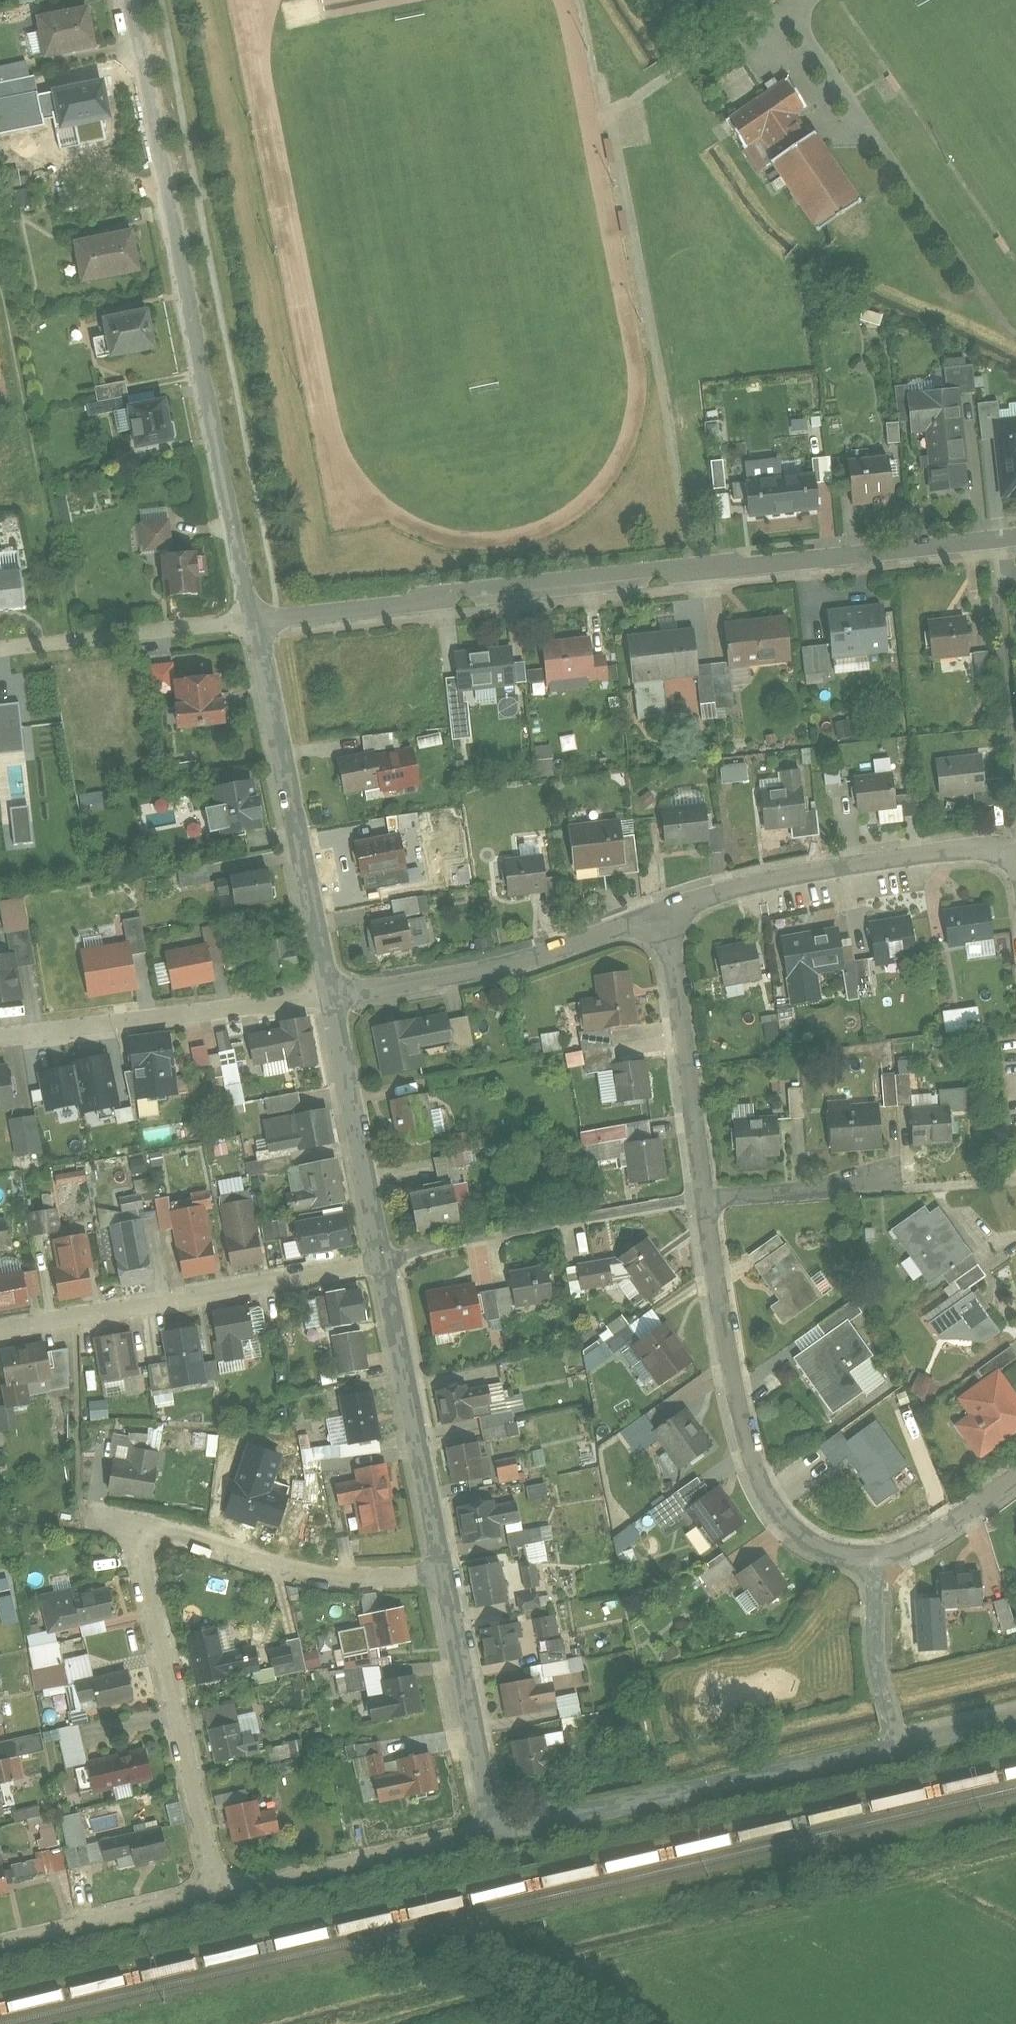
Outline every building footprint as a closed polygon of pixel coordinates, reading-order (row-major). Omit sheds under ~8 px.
[(32,9),(39,45),(88,36),(81,0),(80,0),(32,9)] [(784,64),(720,109),(740,138),(757,126),(774,150),(765,156),(813,226),(861,194),(811,121),(805,125),(792,107),(807,97),(784,64)] [(35,87),(31,71),(0,78),(0,94),(35,87)] [(95,73),(35,87),(40,109),(54,106),(57,122),(104,112),(95,73)] [(40,109),(35,87),(0,94),(0,118),(40,109)] [(125,223),(71,235),(80,275),(134,263),(125,223)] [(142,305),(100,313),(103,330),(89,332),(93,353),(149,342),(142,305)] [(95,398),(125,392),(122,377),(92,384),(95,398)] [(921,422),(927,479),(964,475),(954,377),(897,383),(901,424),(921,422)] [(126,398),(125,392),(95,398),(84,400),(87,413),(128,405),(126,398)] [(161,392),(126,398),(128,405),(133,436),(168,430),(161,392)] [(885,440),(895,438),(892,421),(881,424),(885,440)] [(991,474),(1015,471),(1015,428),(986,431),(991,474)] [(887,445),(842,450),(846,492),(891,488),(887,445)] [(705,465),(710,486),(720,484),(715,463),(705,465)] [(814,464),(744,471),(747,494),(748,506),(817,500),(816,487),(814,464)] [(711,518),(724,516),(722,492),(708,493),(711,518)] [(164,516),(139,519),(142,545),(167,542),(164,516)] [(163,549),(166,586),(190,584),(189,568),(194,568),(192,546),(163,549)] [(25,607),(20,569),(0,571),(0,610),(25,607)] [(878,592),(822,598),(827,649),(883,643),(878,592)] [(784,605),(721,611),(726,659),(789,653),(784,605)] [(962,605),(923,608),(926,645),(965,642),(962,605)] [(691,617),(627,624),(635,706),(664,703),(660,670),(696,666),(691,617)] [(587,626),(539,631),(543,670),(591,664),(587,626)] [(508,634),(452,641),(458,682),(514,675),(508,634)] [(828,657),(828,670),(864,670),(864,657),(828,657)] [(219,674),(174,679),(177,701),(173,702),(176,728),(225,723),(219,674)] [(503,715),(520,711),(514,682),(496,686),(503,715)] [(24,749),(19,702),(0,704),(0,751),(24,749)] [(360,732),(361,746),(395,743),(394,729),(360,732)] [(534,774),(552,773),(550,744),(532,745),(534,774)] [(372,749),(334,756),(341,792),(362,788),(364,799),(380,796),(379,790),(417,782),(409,746),(372,753),(372,749)] [(980,751),(934,756),(938,796),(971,793),(985,791),(983,777),(980,751)] [(717,763),(719,780),(745,778),(744,760),(717,763)] [(781,784),(758,786),(761,825),(788,824),(803,822),(802,807),(798,762),(779,764),(781,784)] [(889,769),(850,773),(854,809),(874,806),(876,823),(901,820),(900,814),(899,801),(893,801),(892,792),(889,769)] [(1001,775),(983,777),(985,791),(971,793),(972,804),(1004,801),(1001,775)] [(263,828),(254,780),(211,788),(214,806),(205,808),(209,833),(218,831),(219,836),(263,828)] [(899,801),(900,814),(915,812),(912,790),(892,792),(893,801),(899,801)] [(702,799),(658,803),(662,842),(705,838),(703,824),(702,799)] [(29,806),(11,808),(15,843),(33,841),(29,806)] [(813,806),(802,807),(803,822),(788,824),(789,836),(816,833),(813,806)] [(382,814),(385,829),(416,825),(414,809),(382,814)] [(617,815),(565,822),(571,867),(593,864),(595,873),(623,870),(619,834),(617,815)] [(719,822),(703,824),(705,838),(707,851),(722,849),(719,822)] [(353,839),(360,874),(374,871),(377,884),(400,879),(398,866),(403,865),(396,830),(353,839)] [(631,832),(619,834),(623,870),(636,868),(631,832)] [(539,852),(500,857),(505,894),(544,889),(542,876),(539,852)] [(181,886),(211,881),(208,865),(178,870),(181,886)] [(233,907),(272,901),(268,869),(216,876),(220,903),(232,901),(233,907)] [(555,874),(542,876),(544,889),(545,903),(558,901),(555,874)] [(11,966),(32,962),(20,894),(0,898),(0,916),(6,950),(8,949),(11,966)] [(389,898),(392,913),(403,911),(403,913),(416,911),(413,894),(389,898)] [(987,899),(941,906),(947,943),(993,935),(987,899)] [(392,913),(365,919),(371,951),(427,940),(421,912),(404,916),(403,913),(403,911),(392,913)] [(907,912),(865,918),(872,956),(913,950),(907,912)] [(125,938),(127,952),(143,950),(137,914),(119,917),(123,938),(125,938)] [(203,940),(209,967),(222,964),(212,920),(198,924),(202,940),(203,940)] [(836,923),(777,932),(787,997),(817,992),(814,970),(840,966),(842,965),(841,960),(836,923)] [(297,972),(289,929),(236,939),(240,959),(262,955),(266,977),(297,972)] [(752,937),(714,943),(721,983),(760,976),(752,937)] [(123,938),(74,947),(83,996),(133,986),(127,952),(125,938),(123,938)] [(209,967),(203,940),(202,940),(160,949),(168,986),(211,977),(209,967)] [(987,955),(986,941),(962,942),(963,956),(987,955)] [(0,951),(0,1000),(16,997),(11,966),(8,949),(6,950),(0,951)] [(865,956),(852,958),(857,988),(869,986),(865,956)] [(852,958),(841,960),(842,965),(840,966),(845,998),(858,996),(857,988),(852,958)] [(630,969),(595,972),(597,1001),(572,1003),(575,1030),(577,1030),(608,1027),(635,1025),(630,969)] [(973,1006),(939,1011),(942,1033),(976,1028),(973,1006)] [(442,1008),(370,1021),(380,1073),(417,1066),(413,1045),(441,1039),(448,1038),(444,1017),(442,1008)] [(464,1013),(444,1017),(448,1038),(441,1039),(443,1048),(470,1043),(464,1013)] [(281,1029),(249,1035),(255,1063),(287,1057),(289,1069),(319,1063),(310,1016),(280,1021),(281,1029)] [(611,1043),(608,1027),(577,1030),(580,1048),(611,1043)] [(211,1031),(220,1104),(235,1103),(226,1029),(211,1031)] [(169,1030),(127,1035),(135,1097),(177,1092),(169,1030)] [(542,1051),(557,1049),(553,1032),(538,1034),(542,1051)] [(608,1056),(612,1055),(611,1043),(580,1048),(583,1063),(608,1059),(608,1056)] [(186,1046),(188,1067),(202,1066),(201,1045),(186,1046)] [(612,1055),(608,1056),(608,1059),(613,1102),(652,1097),(647,1052),(612,1055)] [(109,1055),(76,1061),(77,1066),(83,1100),(85,1110),(118,1103),(109,1055)] [(0,1061),(0,1108),(10,1106),(1,1060),(0,1061)] [(83,1100),(77,1066),(45,1073),(52,1106),(83,1100)] [(907,1072),(878,1073),(879,1104),(908,1103),(907,1072)] [(908,1106),(910,1142),(952,1139),(950,1112),(966,1111),(964,1084),(936,1086),(937,1103),(908,1106)] [(784,1086),(786,1117),(801,1116),(800,1085),(784,1086)] [(299,1091),(265,1098),(268,1114),(302,1108),(299,1091)] [(389,1100),(396,1142),(433,1136),(426,1094),(389,1100)] [(824,1102),(827,1150),(879,1147),(876,1099),(824,1102)] [(304,1152),(335,1146),(329,1106),(296,1112),(298,1127),(267,1132),(269,1148),(302,1142),(304,1152)] [(736,1165),(764,1162),(763,1154),(775,1153),(771,1112),(731,1117),(736,1165)] [(32,1113),(6,1117),(12,1154),(38,1149),(32,1113)] [(623,1139),(649,1135),(647,1119),(620,1122),(623,1139)] [(170,1125),(142,1131),(145,1143),(173,1137),(170,1125)] [(649,1135),(623,1139),(628,1183),(664,1178),(658,1134),(649,1135)] [(455,1167),(471,1166),(470,1153),(430,1155),(431,1180),(455,1179),(455,1167)] [(291,1214),(345,1204),(337,1158),(302,1164),(307,1191),(287,1194),(291,1214)] [(406,1192),(413,1230),(456,1222),(449,1184),(406,1192)] [(172,1226),(181,1274),(213,1268),(202,1207),(210,1206),(206,1186),(187,1189),(188,1196),(167,1200),(172,1226)] [(116,1195),(119,1211),(141,1207),(138,1191),(116,1195)] [(156,1229),(172,1226),(167,1200),(166,1193),(150,1196),(156,1229)] [(250,1198),(216,1203),(226,1267),(260,1262),(250,1198)] [(922,1204),(889,1227),(927,1279),(939,1271),(967,1250),(935,1204),(926,1210),(922,1204)] [(25,1210),(30,1235),(58,1230),(52,1205),(25,1210)] [(295,1221),(301,1255),(352,1246),(346,1212),(295,1221)] [(106,1219),(118,1284),(150,1279),(137,1213),(106,1219)] [(51,1276),(56,1299),(89,1291),(85,1272),(94,1270),(84,1229),(50,1237),(59,1274),(51,1276)] [(673,1276),(643,1231),(611,1253),(625,1274),(642,1298),(673,1276)] [(755,1261),(781,1243),(774,1233),(748,1252),(755,1261)] [(755,1261),(753,1263),(776,1296),(767,1302),(781,1322),(821,1295),(783,1241),(781,1243),(755,1261)] [(967,1250),(939,1271),(947,1282),(952,1279),(976,1262),(967,1250)] [(625,1274),(611,1253),(569,1260),(571,1284),(612,1278),(625,1274)] [(544,1262),(505,1269),(511,1303),(551,1296),(544,1262)] [(983,1273),(976,1262),(952,1279),(959,1289),(983,1273)] [(26,1303),(20,1268),(0,1271),(0,1308),(26,1303)] [(470,1280),(422,1290),(431,1333),(478,1323),(470,1280)] [(970,1284),(923,1315),(940,1340),(985,1347),(1004,1334),(970,1284)] [(504,1285),(492,1287),(496,1317),(509,1315),(504,1285)] [(366,1320),(360,1287),(315,1295),(321,1329),(366,1320)] [(478,1290),(483,1319),(496,1317),(492,1287),(478,1290)] [(814,1322),(822,1333),(846,1317),(847,1319),(861,1310),(850,1296),(814,1322)] [(221,1341),(224,1359),(244,1356),(241,1338),(253,1337),(248,1306),(211,1311),(216,1342),(221,1341)] [(790,1354),(829,1412),(861,1390),(846,1368),(869,1352),(847,1319),(846,1317),(822,1333),(790,1354)] [(688,1357),(660,1319),(636,1337),(624,1346),(652,1384),(688,1357)] [(624,1346),(636,1337),(626,1324),(602,1341),(612,1354),(624,1346)] [(197,1326),(161,1332),(166,1358),(170,1387),(206,1381),(197,1326)] [(130,1330),(92,1335),(99,1380),(136,1375),(130,1330)] [(363,1330),(333,1335),(339,1374),(369,1369),(363,1330)] [(0,1346),(0,1390),(3,1406),(30,1400),(26,1380),(45,1377),(48,1376),(43,1349),(42,1339),(0,1346)] [(973,1363),(981,1375),(996,1365),(998,1368),(1015,1356),(1005,1341),(973,1363)] [(65,1345),(43,1349),(48,1376),(45,1377),(47,1388),(66,1384),(65,1345)] [(170,1387),(166,1358),(146,1361),(151,1393),(171,1390),(170,1387)] [(974,1455),(1015,1426),(1015,1394),(998,1368),(996,1365),(981,1375),(953,1394),(966,1412),(952,1422),(974,1455)] [(433,1387),(440,1422),(476,1415),(505,1409),(499,1379),(461,1387),(460,1382),(433,1387)] [(374,1390),(342,1396),(351,1444),(383,1438),(374,1390)] [(716,1441),(685,1400),(652,1425),(648,1428),(656,1438),(680,1469),(716,1441)] [(505,1409),(476,1415),(481,1441),(516,1434),(511,1408),(505,1409)] [(648,1428),(652,1425),(643,1412),(618,1428),(634,1453),(656,1438),(648,1428)] [(873,1416),(843,1437),(837,1428),(816,1442),(832,1466),(847,1456),(865,1481),(858,1486),(872,1506),(897,1489),(886,1475),(905,1462),(873,1416)] [(127,1426),(126,1436),(144,1437),(145,1427),(127,1426)] [(214,1453),(215,1434),(173,1431),(171,1449),(214,1453)] [(445,1446),(453,1483),(493,1475),(487,1449),(480,1450),(478,1439),(445,1446)] [(279,1452),(245,1441),(223,1513),(250,1521),(252,1515),(273,1521),(282,1493),(267,1488),(279,1452)] [(129,1460),(111,1456),(105,1487),(149,1495),(158,1448),(132,1443),(129,1460)] [(389,1463),(357,1468),(360,1483),(339,1486),(343,1509),(358,1507),(362,1532),(396,1527),(392,1498),(394,1498),(389,1463)] [(289,1478),(288,1499),(316,1501),(317,1484),(314,1472),(302,1472),(302,1479),(289,1478)] [(684,1506),(706,1490),(696,1475),(648,1508),(665,1533),(691,1516),(684,1506)] [(741,1518),(715,1484),(706,1490),(684,1506),(691,1516),(709,1541),(741,1518)] [(494,1495),(456,1504),(464,1542),(503,1534),(501,1524),(518,1521),(513,1497),(495,1501),(494,1495)] [(612,1550),(636,1540),(630,1526),(607,1535),(612,1550)] [(755,1542),(741,1547),(744,1558),(759,1553),(755,1542)] [(787,1584),(764,1550),(735,1570),(759,1604),(787,1584)] [(697,1574),(706,1586),(732,1568),(723,1556),(697,1574)] [(498,1560),(467,1565),(474,1605),(505,1600),(498,1560)] [(518,1566),(525,1587),(537,1584),(530,1562),(518,1566)] [(980,1574),(940,1576),(941,1599),(942,1606),(982,1604),(980,1574)] [(70,1585),(37,1592),(45,1628),(45,1630),(52,1628),(77,1623),(101,1617),(113,1614),(106,1584),(72,1592),(70,1585)] [(366,1614),(380,1611),(377,1592),(362,1595),(366,1614)] [(1005,1595),(990,1599),(998,1631),(1014,1627),(1005,1595)] [(942,1606),(941,1599),(917,1601),(920,1650),(944,1649),(942,1606)] [(411,1642),(405,1607),(380,1611),(366,1614),(365,1614),(367,1625),(342,1630),(346,1653),(370,1649),(411,1642)] [(555,1614),(532,1617),(535,1637),(558,1635),(555,1614)] [(101,1617),(77,1623),(80,1635),(104,1629),(101,1617)] [(520,1618),(479,1625),(486,1664),(520,1658),(516,1638),(523,1636),(520,1618)] [(215,1625),(183,1631),(193,1682),(257,1669),(251,1643),(220,1649),(215,1625)] [(59,1657),(60,1656),(57,1639),(54,1640),(52,1628),(45,1630),(45,1628),(24,1632),(30,1667),(59,1662),(59,1657)] [(266,1654),(271,1675),(303,1669),(296,1635),(283,1638),(286,1651),(266,1654)] [(373,1664),(370,1649),(346,1653),(348,1667),(373,1664)] [(71,1678),(90,1674),(86,1651),(60,1656),(59,1657),(59,1662),(64,1682),(71,1680),(71,1678)] [(131,1698),(125,1667),(90,1674),(71,1678),(71,1680),(77,1709),(68,1711),(71,1723),(76,1722),(86,1720),(83,1707),(131,1698)] [(423,1711),(416,1674),(384,1680),(387,1693),(368,1697),(372,1720),(423,1711)] [(496,1680),(503,1716),(535,1710),(534,1702),(554,1699),(550,1677),(529,1681),(528,1674),(496,1680)] [(39,1679),(42,1695),(61,1691),(58,1676),(39,1679)] [(201,1706),(211,1758),(240,1752),(239,1748),(256,1745),(253,1729),(238,1732),(232,1700),(201,1706)] [(85,1757),(76,1722),(71,1723),(54,1727),(63,1765),(84,1760),(84,1757),(85,1757)] [(15,1778),(10,1755),(45,1748),(41,1731),(0,1740),(0,1781),(15,1778)] [(508,1737),(516,1778),(562,1769),(557,1743),(541,1746),(538,1731),(508,1737)] [(369,1755),(372,1774),(387,1772),(381,1740),(356,1744),(359,1757),(369,1755)] [(287,1742),(265,1747),(268,1761),(290,1756),(287,1742)] [(150,1776),(142,1743),(85,1757),(84,1757),(84,1760),(92,1790),(150,1776)] [(438,1790),(431,1753),(398,1759),(400,1773),(375,1778),(380,1801),(438,1790)] [(256,1808),(254,1796),(223,1802),(230,1838),(260,1833),(259,1831),(276,1828),(272,1805),(256,1808)] [(159,1821),(96,1837),(101,1859),(111,1857),(113,1866),(167,1853),(159,1821)] [(34,1827),(35,1847),(53,1846),(52,1826),(34,1827)] [(62,1845),(67,1867),(89,1862),(84,1840),(62,1845)] [(10,1861),(14,1877),(38,1872),(35,1856),(10,1861)] [(0,1859),(0,1892),(10,1890),(3,1858),(0,1859)]
